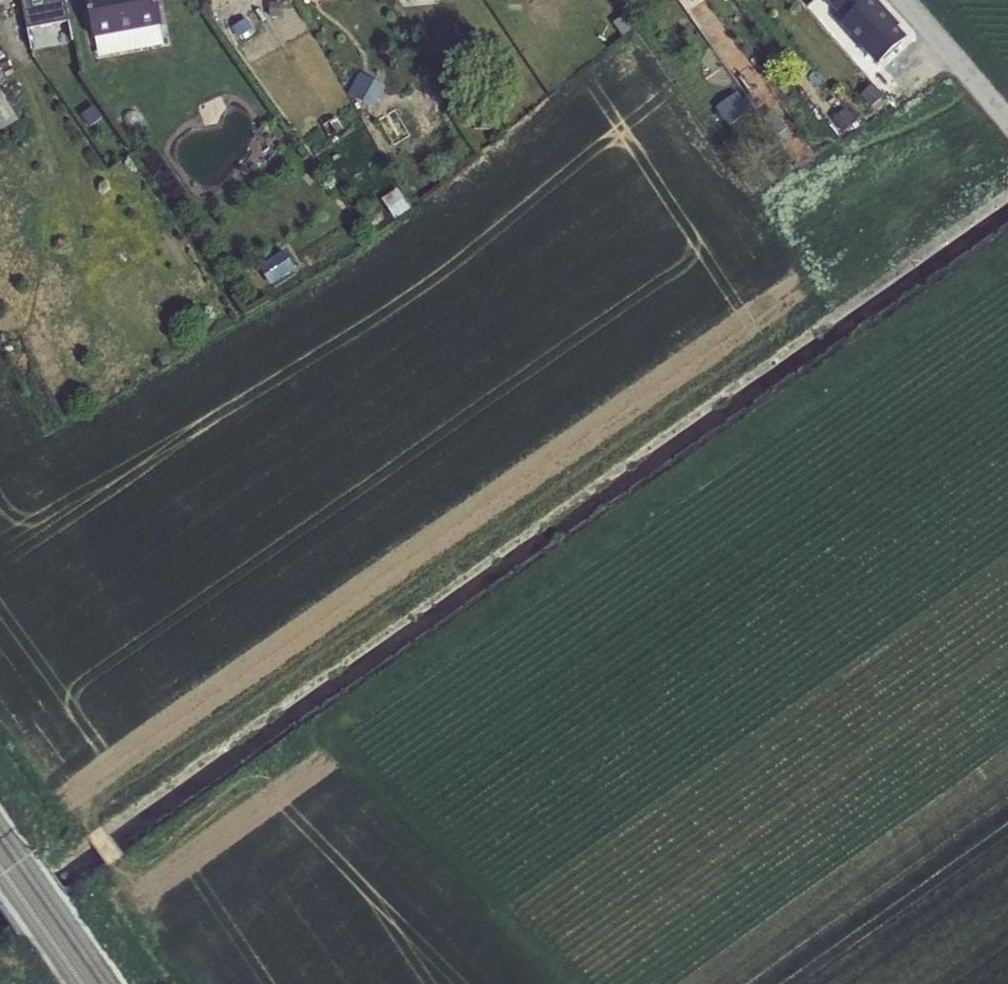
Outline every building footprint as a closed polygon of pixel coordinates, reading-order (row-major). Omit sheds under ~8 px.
[(165,46),(156,0),(85,0),(97,59),(165,46)] [(883,63),(914,33),(882,0),(821,0),(883,63)] [(741,90),(720,105),(732,121),(753,106),(741,90)] [(20,123),(0,91),(0,132),(20,123)] [(291,255),(266,265),(272,281),(297,271),(291,255)]
